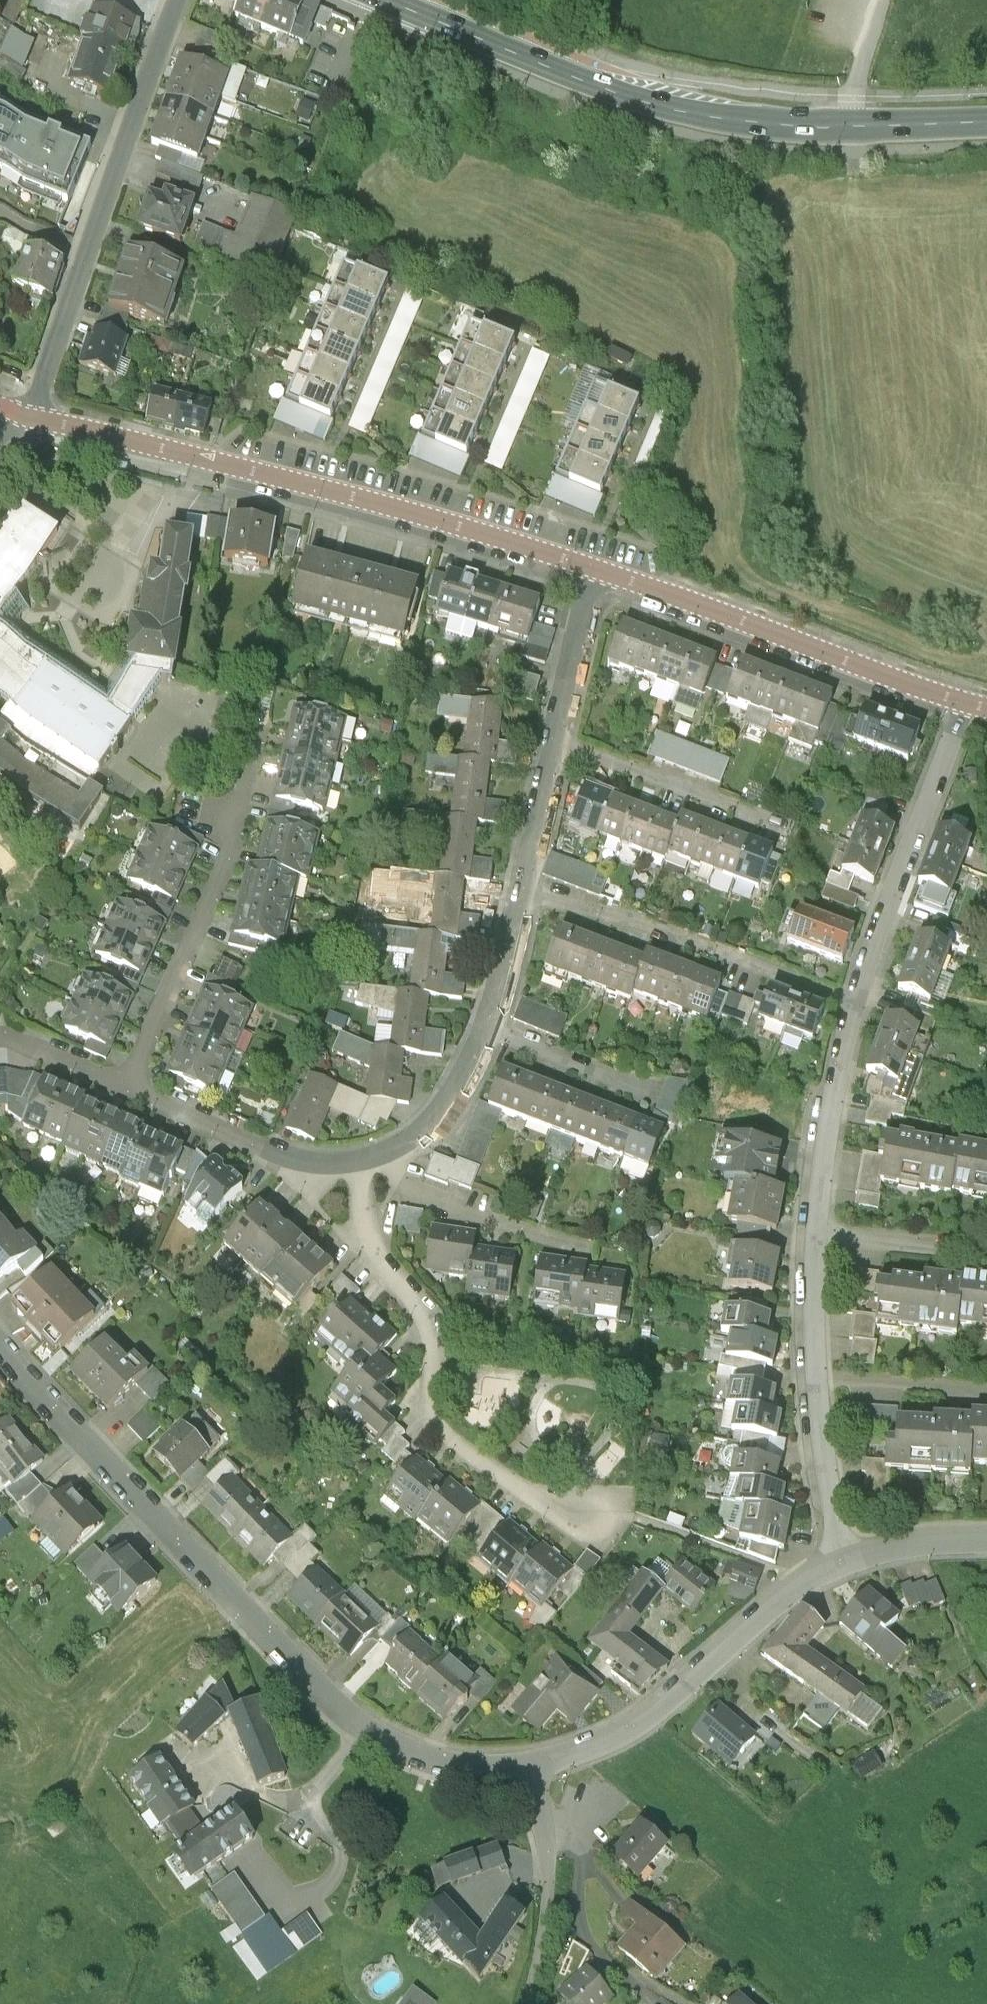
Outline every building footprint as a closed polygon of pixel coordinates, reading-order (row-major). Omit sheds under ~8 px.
[(13,36),(24,15),(30,1),(28,0),(0,0),(0,31),(13,36)] [(243,5),(236,21),(303,49),(313,27),(319,11),(294,0),(245,0),(243,5)] [(319,11),(313,27),(327,33),(333,17),(319,11)] [(96,13),(86,42),(125,55),(127,56),(134,47),(137,39),(138,27),(96,13)] [(19,95),(26,77),(0,66),(13,36),(0,31),(0,87),(19,95)] [(204,33),(200,44),(222,52),(227,41),(204,33)] [(17,38),(8,68),(31,75),(40,44),(17,38)] [(111,98),(125,55),(86,42),(71,84),(111,98)] [(199,44),(195,55),(217,63),(218,63),(222,52),(200,44),(199,44)] [(194,55),(190,66),(213,74),(217,63),(195,55),(194,55)] [(217,63),(213,74),(228,80),(220,101),(234,106),(246,73),(218,63),(217,63)] [(190,66),(183,64),(175,85),(220,101),(228,80),(213,74),(190,66)] [(168,106),(213,122),(220,101),(175,85),(168,106)] [(317,92),(306,88),(304,94),(315,98),(317,92)] [(160,126),(205,142),(213,122),(168,106),(160,126)] [(342,111),(332,107),(326,123),(335,126),(342,111)] [(27,124),(2,114),(1,116),(0,115),(0,179),(4,181),(27,124)] [(27,124),(4,181),(69,207),(92,150),(63,138),(62,140),(52,136),(52,134),(27,124)] [(198,164),(205,142),(160,126),(153,148),(160,151),(183,159),(198,164)] [(302,140),(298,152),(307,155),(311,143),(302,140)] [(183,159),(160,151),(156,162),(163,165),(178,171),(183,159)] [(178,171),(163,165),(158,178),(199,195),(203,182),(178,171)] [(142,205),(142,206),(141,208),(141,210),(142,212),(142,214),(144,215),(145,216),(139,232),(181,246),(195,207),(153,194),(150,201),(149,201),(147,201),(146,202),(144,202),(143,203),(142,205)] [(297,221),(253,202),(237,241),(225,236),(216,256),(215,259),(271,283),(297,221)] [(216,256),(225,236),(205,227),(196,248),(216,256)] [(41,259),(64,266),(67,256),(45,248),(41,259)] [(41,259),(25,254),(13,292),(51,305),(64,266),(41,259)] [(183,273),(130,255),(111,311),(110,313),(130,319),(158,329),(165,306),(171,308),(183,273)] [(344,271),(335,294),(379,313),(389,289),(358,276),(358,277),(344,271)] [(379,313),(335,294),(325,316),(370,335),(379,313)] [(420,313),(404,306),(350,433),(367,440),(420,313)] [(130,319),(110,313),(111,311),(107,310),(103,323),(104,323),(126,330),(130,319)] [(325,316),(316,339),(360,358),(370,335),(325,316)] [(126,330),(104,323),(100,335),(124,343),(128,331),(126,330)] [(484,335),(471,329),(461,352),(505,371),(515,348),(485,334),(484,335)] [(116,381),(128,344),(124,343),(100,335),(97,334),(90,354),(86,353),(81,369),(85,370),(84,371),(116,381)] [(360,358),(316,339),(306,361),(351,380),(360,358)] [(179,358),(190,362),(193,353),(182,349),(179,358)] [(461,352),(451,375),(496,394),(505,371),(461,352)] [(351,380),(306,361),(297,384),(341,403),(351,380)] [(546,371),(530,364),(486,469),(503,476),(546,371)] [(451,375),(442,397),(486,416),(496,394),(451,375)] [(331,426),(341,403),(297,384),(287,407),(301,413),(331,426)] [(609,397),(595,391),(585,414),(630,433),(640,409),(609,396),(609,397)] [(156,397),(149,426),(177,433),(184,404),(156,397)] [(442,397),(432,420),(477,439),(486,416),(442,397)] [(211,411),(184,404),(177,433),(204,440),(211,411)] [(334,427),(284,406),(283,406),(274,428),(325,450),(334,428),(334,427)] [(585,414),(576,437),(620,455),(630,433),(585,414)] [(667,422),(658,418),(620,508),(629,512),(667,422)] [(477,439),(432,420),(422,443),(467,462),(477,439)] [(576,437),(566,459),(611,478),(620,455),(576,437)] [(419,442),(410,464),(461,486),(470,464),(470,463),(419,442)] [(611,478),(566,459),(556,482),(601,501),(611,478)] [(604,503),(553,481),(553,482),(544,503),(595,525),(604,503)] [(4,550),(38,572),(59,542),(24,519),(4,550)] [(205,545),(217,547),(221,525),(208,523),(205,545)] [(229,549),(233,527),(221,525),(217,547),(229,549)] [(233,527),(229,549),(227,567),(269,574),(272,558),(273,558),(275,546),(274,546),(276,533),(233,527)] [(302,540),(288,536),(284,564),(294,567),(302,540)] [(127,669),(176,677),(182,638),(179,638),(185,602),(188,603),(191,583),(188,582),(195,545),(168,541),(162,578),(153,577),(151,594),(147,594),(141,631),(133,630),(127,669)] [(4,550),(0,556),(0,710),(17,721),(47,677),(95,710),(106,694),(57,661),(20,636),(22,633),(21,632),(21,627),(26,620),(30,619),(31,619),(32,618),(15,607),(38,572),(4,550)] [(364,579),(307,564),(293,614),(350,630),(364,579)] [(364,579),(350,630),(405,645),(419,594),(364,579)] [(442,608),(449,586),(435,582),(429,604),(442,608)] [(465,587),(450,583),(449,586),(442,608),(438,621),(467,630),(478,592),(480,586),(467,582),(465,587)] [(467,630),(490,637),(501,598),(478,592),(467,630)] [(501,598),(490,637),(509,643),(508,647),(526,652),(527,653),(530,643),(533,632),(540,610),(521,604),(521,605),(501,598)] [(556,639),(533,632),(530,643),(552,650),(556,639)] [(635,678),(648,643),(623,633),(609,671),(634,680),(635,678)] [(552,650),(530,643),(527,653),(526,652),(526,654),(549,661),(552,650)] [(671,651),(648,643),(635,678),(657,687),(671,651)] [(693,660),(671,651),(657,687),(658,687),(680,696),(693,660)] [(549,661),(526,654),(522,665),(546,672),(549,661)] [(716,669),(693,660),(680,696),(702,704),(703,704),(706,695),(715,673),(716,669)] [(95,710),(131,736),(163,690),(173,692),(176,677),(127,669),(124,668),(121,673),(122,678),(117,686),(111,686),(106,694),(95,710)] [(728,705),(750,714),(764,678),(741,670),(737,681),(728,704),(728,705)] [(715,673),(706,695),(717,699),(726,677),(715,673)] [(117,756),(131,736),(95,710),(47,677),(17,721),(19,722),(100,778),(101,779),(104,775),(113,763),(115,764),(119,758),(117,756)] [(737,681),(726,677),(717,699),(728,704),(737,681)] [(764,678),(750,714),(773,722),(787,687),(764,678)] [(541,687),(518,680),(514,692),(537,699),(541,687)] [(674,711),(680,696),(658,687),(652,702),(674,711)] [(787,687),(773,722),(795,731),(809,696),(787,687)] [(537,699),(514,692),(511,704),(534,711),(537,699)] [(702,704),(680,696),(674,711),(696,720),(702,704)] [(809,696),(795,731),(789,748),(812,757),(814,749),(829,712),(832,704),(809,696)] [(465,769),(490,772),(492,773),(493,760),(517,763),(518,754),(497,751),(502,714),(441,707),(438,726),(470,730),(465,769)] [(840,716),(829,712),(814,749),(826,753),(830,742),(838,721),(840,716)] [(766,739),(773,722),(750,714),(744,731),(766,739)] [(893,726),(866,716),(860,730),(854,748),(881,758),(893,727),(893,726)] [(293,741),(340,752),(345,728),(330,725),(328,722),(316,720),(314,721),(299,717),(293,741)] [(846,745),(853,727),(838,721),(830,742),(845,746),(846,745)] [(100,778),(19,722),(8,737),(89,794),(100,778)] [(854,748),(860,730),(853,727),(846,745),(854,748)] [(893,727),(881,758),(908,768),(920,738),(893,727)] [(0,739),(0,791),(82,842),(105,804),(0,739)] [(335,775),(340,752),(293,741),(288,764),(335,775)] [(664,770),(673,747),(658,741),(649,764),(664,770)] [(675,774),(684,751),(673,747),(664,770),(675,774)] [(687,778),(696,756),(684,751),(675,774),(687,778)] [(698,782),(706,760),(696,756),(687,778),(698,782)] [(709,786),(718,764),(706,760),(698,782),(709,786)] [(335,775),(288,764),(282,786),(329,797),(335,775)] [(729,769),(718,764),(709,786),(721,791),(729,769)] [(415,768),(405,765),(403,774),(413,776),(415,768)] [(453,828),(477,831),(478,831),(480,819),(505,822),(506,813),(485,811),(490,772),(465,769),(428,765),(426,783),(458,787),(453,828)] [(977,779),(964,780),(964,792),(977,792),(977,779)] [(324,821),(329,797),(282,786),(277,809),(277,810),(296,814),(296,816),(306,818),(308,817),(324,821)] [(888,803),(867,795),(863,806),(866,807),(884,814),(888,803)] [(612,809),(587,799),(572,837),(597,846),(598,844),(612,809)] [(884,814),(866,807),(861,819),(883,828),(888,815),(884,814)] [(271,821),(294,826),(296,816),(296,814),(277,810),(277,809),(274,808),(271,821)] [(634,817),(612,809),(598,844),(621,853),(634,817)] [(643,862),(657,826),(634,817),(621,853),(643,862)] [(505,822),(480,819),(478,831),(503,834),(505,822)] [(294,826),(271,821),(268,833),(271,834),(271,833),(287,837),(289,835),(291,836),(294,826)] [(440,887),(464,890),(467,890),(468,878),(492,881),(493,872),(473,869),(477,831),(453,828),(405,822),(402,842),(445,847),(440,887)] [(668,862),(679,834),(657,826),(643,862),(665,870),(668,862)] [(863,826),(853,853),(884,865),(894,838),(863,826)] [(682,827),(679,834),(668,862),(691,871),(704,835),(682,827)] [(287,837),(271,833),(271,834),(266,856),(313,867),(318,844),(303,840),(301,838),(291,836),(289,835),(287,837)] [(713,880),(727,844),(704,835),(691,871),(713,880)] [(929,865),(960,877),(970,850),(940,838),(929,865)] [(153,840),(142,866),(185,885),(187,881),(190,880),(196,866),(195,863),(196,860),(197,859),(179,851),(180,849),(171,846),(169,847),(153,840)] [(184,840),(180,849),(179,851),(197,859),(196,860),(200,862),(205,850),(184,840)] [(736,888),(749,852),(727,844),(713,880),(736,888)] [(772,861),(749,852),(736,888),(759,897),(761,891),(772,863),(772,861)] [(884,865),(853,853),(842,880),(843,880),(855,885),(874,892),(884,865)] [(313,867),(266,856),(261,879),(298,888),(308,890),(313,867)] [(563,868),(552,863),(544,884),(555,888),(563,868)] [(782,867),(772,863),(761,891),(771,895),(782,867)] [(960,877),(929,865),(919,892),(941,901),(950,904),(960,877)] [(185,885),(142,866),(130,893),(146,899),(147,902),(155,906),(156,904),(174,912),(174,911),(176,907),(178,906),(184,892),(183,890),(185,885)] [(563,868),(555,888),(567,893),(575,872),(563,868)] [(575,872),(567,893),(578,897),(586,876),(575,872)] [(586,876),(578,897),(589,901),(597,880),(586,876)] [(298,888),(261,879),(252,877),(246,900),(293,911),(298,888)] [(492,881),(468,878),(467,890),(491,893),(492,881)] [(597,880),(589,901),(600,906),(608,885),(597,880)] [(855,885),(843,880),(841,886),(830,882),(826,894),(834,898),(848,903),(855,885)] [(440,887),(392,881),(389,903),(432,909),(427,946),(449,949),(453,949),(455,937),(479,940),(480,928),(460,926),(464,890),(440,887)] [(941,901),(919,892),(913,910),(934,919),(941,901)] [(830,909),(861,921),(865,909),(848,903),(834,898),(830,909)] [(241,923),(288,933),(293,911),(246,900),(241,923)] [(156,904),(155,906),(151,915),(173,924),(178,912),(174,911),(174,912),(156,904)] [(164,933),(146,926),(147,924),(139,920),(136,921),(121,915),(109,941),(153,960),(154,956),(157,955),(163,941),(162,938),(164,935),(164,933)] [(146,926),(164,933),(164,935),(168,936),(173,924),(151,915),(147,924),(146,926)] [(827,932),(800,922),(797,930),(791,945),(788,953),(815,963),(827,932)] [(282,957),(288,933),(241,923),(236,945),(236,946),(260,952),(259,953),(265,955),(267,953),(282,957)] [(791,945),(797,930),(787,926),(782,941),(791,945)] [(40,929),(33,940),(43,945),(50,935),(40,929)] [(854,942),(827,932),(815,963),(842,973),(854,942)] [(479,940),(455,937),(453,949),(477,952),(479,940)] [(416,963),(411,1004),(429,1006),(439,1008),(440,995),(464,998),(465,989),(445,986),(449,949),(427,946),(364,938),(361,957),(364,957),(364,956),(369,957),(368,964),(382,965),(383,959),(416,963)] [(153,960),(109,941),(98,967),(113,974),(114,977),(122,980),(123,978),(141,986),(142,985),(143,982),(146,981),(152,967),(151,964),(153,960)] [(596,954),(560,941),(543,985),(565,994),(568,986),(582,992),(596,954)] [(950,941),(944,956),(950,958),(950,957),(966,964),(972,950),(950,941)] [(260,952),(236,946),(236,945),(233,944),(230,957),(257,963),(259,953),(260,952)] [(919,946),(909,973),(940,985),(950,958),(944,956),(919,946)] [(606,1001),(621,964),(596,954),(582,992),(606,1001)] [(645,973),(621,964),(606,1001),(631,1010),(633,1003),(645,973)] [(648,965),(645,973),(633,1003),(658,1012),(672,975),(648,965)] [(218,981),(236,989),(241,979),(222,971),(218,981)] [(930,1012),(940,985),(909,973),(899,1000),(930,1012)] [(682,1021),(696,984),(672,975),(658,1012),(682,1021)] [(146,987),(142,985),(141,986),(123,978),(122,980),(118,989),(140,999),(146,987)] [(214,990),(232,998),(236,989),(218,981),(214,990)] [(717,1003),(721,993),(696,984),(682,1021),(707,1031),(709,1025),(717,1003)] [(208,1002),(208,1001),(228,1009),(228,1008),(232,998),(214,990),(211,988),(205,1001),(208,1002)] [(132,1008),(114,1000),(114,998),(106,995),(104,996),(88,989),(77,1015),(120,1034),(122,1030),(125,1029),(131,1015),(130,1012),(131,1009),(132,1008)] [(114,1000),(132,1008),(131,1009),(135,1011),(140,999),(118,989),(114,998),(114,1000)] [(464,998),(440,995),(439,1008),(463,1011),(464,998)] [(397,1027),(389,1062),(405,1064),(422,1066),(425,1042),(429,1006),(411,1004),(361,998),(357,1016),(397,1027)] [(797,1010),(770,1000),(766,1010),(758,1007),(755,1015),(763,1018),(759,1030),(785,1040),(797,1010)] [(228,1009),(208,1001),(208,1002),(199,1023),(243,1042),(253,1020),(238,1014),(237,1011),(228,1008),(228,1009)] [(729,1007),(717,1003),(709,1025),(720,1030),(721,1027),(729,1007)] [(734,1032),(743,1010),(730,1005),(729,1007),(721,1027),(734,1032)] [(523,1009),(515,1031),(526,1035),(534,1014),(523,1009)] [(755,1015),(743,1010),(734,1032),(747,1037),(755,1015)] [(824,1020),(797,1010),(785,1040),(804,1048),(813,1051),(824,1020)] [(920,1012),(915,1023),(936,1030),(937,1031),(941,1020),(920,1012)] [(534,1014),(526,1035),(538,1040),(546,1019),(534,1014)] [(120,1034),(77,1015),(65,1042),(81,1048),(82,1051),(90,1055),(91,1053),(109,1061),(109,1060),(111,1056),(113,1055),(119,1041),(118,1039),(120,1034)] [(546,1019),(538,1040),(548,1044),(556,1023),(546,1019)] [(190,1044),(234,1063),(243,1042),(199,1023),(190,1044)] [(556,1023),(548,1044),(560,1049),(568,1028),(556,1023)] [(910,1037),(918,1040),(918,1041),(930,1045),(936,1030),(915,1023),(910,1037)] [(877,1055),(908,1067),(915,1048),(918,1041),(918,1040),(910,1037),(887,1029),(877,1055)] [(316,1039),(305,1036),(302,1045),(312,1049),(316,1039)] [(802,1055),(804,1048),(785,1040),(782,1051),(801,1058),(802,1055)] [(425,1042),(422,1066),(443,1069),(445,1045),(425,1042)] [(180,1066),(224,1085),(234,1063),(190,1044),(180,1066)] [(372,1081),(368,1112),(398,1116),(410,1117),(413,1093),(401,1092),(405,1064),(389,1062),(373,1060),(342,1046),(334,1065),(372,1081)] [(813,1051),(804,1048),(802,1055),(810,1058),(813,1051)] [(915,1048),(908,1067),(922,1072),(929,1053),(915,1048)] [(898,1094),(908,1067),(877,1055),(867,1083),(874,1085),(898,1094)] [(215,1107),(224,1085),(180,1066),(171,1086),(171,1088),(189,1096),(188,1097),(198,1101),(200,1100),(215,1107)] [(908,1067),(898,1094),(908,1098),(902,1115),(906,1116),(922,1072),(908,1067)] [(295,1085),(287,1081),(284,1088),(292,1091),(295,1085)] [(542,1096),(504,1081),(490,1119),(503,1124),(528,1133),(542,1096)] [(870,1109),(902,1115),(908,1098),(898,1094),(874,1085),(867,1104),(865,1108),(870,1109)] [(24,1116),(36,1089),(35,1088),(11,1089),(12,1116),(24,1116)] [(368,1112),(312,1088),(289,1143),(316,1155),(333,1118),(362,1130),(364,1125),(370,1113),(368,1113),(368,1112)] [(12,1116),(11,1089),(0,1090),(0,1112),(0,1117),(10,1116),(12,1116)] [(39,1111),(45,1096),(46,1097),(48,1094),(36,1089),(24,1116),(12,1116),(10,1116),(11,1133),(27,1139),(33,1125),(32,1123),(36,1112),(39,1111)] [(695,1095),(669,1090),(666,1102),(689,1111),(695,1095)] [(26,1140),(47,1149),(66,1105),(64,1104),(63,1101),(50,1096),(48,1097),(46,1097),(45,1096),(39,1111),(36,1112),(32,1123),(33,1125),(27,1139),(26,1140)] [(528,1133),(552,1142),(567,1105),(542,1096),(528,1133)] [(685,1122),(689,1111),(666,1102),(662,1114),(685,1122)] [(47,1149),(67,1158),(85,1118),(87,1114),(85,1113),(84,1111),(71,1105),(69,1106),(66,1105),(47,1149)] [(552,1142),(576,1152),(590,1114),(567,1105),(552,1142)] [(902,1115),(870,1109),(868,1122),(891,1126),(903,1129),(906,1116),(902,1115)] [(368,1113),(370,1113),(394,1124),(398,1116),(368,1112),(368,1113)] [(394,1124),(370,1113),(364,1125),(381,1132),(388,1136),(394,1124)] [(576,1152),(601,1161),(615,1124),(590,1114),(576,1152)] [(678,1139),(685,1122),(662,1114),(656,1124),(668,1132),(678,1139)] [(503,1124),(490,1119),(481,1115),(476,1127),(499,1136),(503,1124)] [(87,1119),(85,1118),(67,1158),(65,1162),(69,1163),(82,1169),(86,1171),(105,1126),(102,1125),(101,1123),(89,1117),(87,1119)] [(889,1139),(891,1126),(868,1122),(866,1134),(889,1139)] [(601,1161),(625,1171),(639,1133),(615,1124),(601,1161)] [(639,1133),(625,1171),(650,1180),(668,1132),(656,1124),(651,1138),(639,1133)] [(377,1143),(381,1132),(364,1125),(362,1130),(360,1135),(377,1143)] [(105,1126),(86,1171),(89,1172),(102,1178),(106,1179),(125,1135),(123,1134),(122,1132),(110,1126),(107,1128),(105,1126)] [(472,1138),(494,1147),(499,1136),(476,1127),(472,1138)] [(122,1186),(126,1188),(144,1148),(145,1144),(143,1143),(142,1140),(130,1135),(127,1136),(125,1135),(106,1179),(110,1181),(122,1186)] [(468,1150),(490,1158),(494,1147),(472,1138),(468,1150)] [(723,1139),(723,1151),(744,1155),(746,1143),(723,1139)] [(882,1148),(879,1169),(885,1170),(881,1194),(882,1194),(950,1208),(951,1204),(986,1211),(986,1160),(958,1154),(957,1161),(942,1158),(942,1157),(929,1154),(929,1157),(913,1154),(914,1149),(900,1146),(899,1151),(882,1148)] [(141,1199),(144,1201),(164,1157),(162,1156),(161,1153),(148,1148),(146,1149),(144,1148),(126,1188),(124,1192),(128,1194),(141,1199)] [(464,1161),(486,1170),(490,1158),(468,1150),(464,1161)] [(728,1177),(725,1192),(737,1194),(771,1201),(774,1186),(776,1187),(779,1172),(777,1172),(779,1162),(744,1155),(723,1151),(718,1175),(728,1177)] [(164,1157),(144,1201),(165,1210),(172,1195),(174,1194),(178,1185),(176,1184),(184,1166),(183,1165),(182,1165),(181,1162),(169,1156),(166,1157),(164,1157)] [(459,1173),(481,1181),(486,1170),(464,1161),(459,1173)] [(183,1165),(184,1166),(176,1184),(178,1185),(187,1189),(197,1168),(185,1162),(183,1165)] [(202,1192),(214,1178),(199,1163),(198,1164),(197,1168),(187,1189),(184,1197),(194,1206),(202,1192)] [(885,1170),(879,1169),(863,1166),(856,1206),(858,1207),(858,1206),(879,1210),(882,1194),(881,1194),(885,1170)] [(481,1181),(459,1173),(458,1172),(457,1176),(435,1168),(426,1190),(449,1199),(451,1195),(473,1204),(481,1181)] [(210,1240),(221,1228),(224,1228),(229,1223),(228,1220),(244,1202),(244,1198),(233,1189),(229,1189),(228,1190),(224,1186),(225,1185),(224,1181),(219,1176),(215,1177),(214,1178),(202,1192),(194,1206),(187,1220),(199,1230),(199,1236),(205,1240),(210,1240)] [(771,1201),(737,1194),(730,1234),(739,1236),(771,1242),(777,1243),(784,1203),(771,1201)] [(160,1221),(165,1210),(144,1201),(140,1211),(160,1221)] [(858,1206),(858,1207),(856,1219),(879,1223),(881,1210),(879,1210),(858,1206)] [(270,1227),(261,1219),(225,1260),(244,1276),(280,1235),(281,1234),(271,1225),(270,1227)] [(397,1245),(409,1247),(413,1223),(400,1221),(397,1245)] [(425,1225),(413,1223),(409,1247),(421,1249),(425,1225)] [(262,1292),(299,1250),(289,1241),(288,1243),(280,1235),(244,1276),(262,1292)] [(645,1237),(643,1244),(648,1250),(654,1251),(660,1248),(661,1241),(658,1236),(651,1235),(645,1237)] [(771,1242),(739,1236),(737,1247),(741,1248),(769,1254),(771,1242)] [(475,1262),(477,1247),(457,1245),(434,1241),(427,1286),(469,1293),(470,1293),(475,1262)] [(0,1243),(0,1305),(21,1285),(38,1269),(39,1268),(24,1253),(17,1260),(0,1243)] [(769,1254),(741,1248),(738,1260),(767,1265),(769,1254)] [(299,1250),(262,1292),(296,1323),(298,1324),(312,1308),(335,1282),(299,1250)] [(734,1284),(731,1299),(771,1307),(779,1268),(767,1265),(738,1260),(732,1259),(728,1283),(734,1284)] [(469,1293),(467,1307),(511,1313),(517,1268),(495,1265),(475,1262),(470,1293),(469,1293)] [(155,1269),(148,1266),(143,1268),(139,1276),(150,1281),(155,1269)] [(21,1285),(29,1294),(43,1280),(46,1277),(38,1269),(21,1285)] [(567,1276),(541,1272),(534,1320),(579,1327),(579,1332),(619,1338),(621,1326),(626,1290),(578,1283),(578,1277),(567,1276)] [(11,1310),(20,1319),(52,1289),(43,1280),(29,1294),(11,1310)] [(876,1311),(878,1298),(879,1287),(843,1282),(840,1306),(876,1311)] [(53,1288),(52,1289),(20,1319),(16,1323),(59,1369),(96,1334),(83,1320),(83,1319),(76,1311),(75,1312),(53,1288)] [(878,1298),(876,1311),(875,1318),(879,1319),(877,1331),(876,1339),(956,1349),(958,1340),(986,1343),(986,1299),(986,1291),(963,1288),(962,1296),(951,1294),(951,1292),(949,1292),(924,1289),(923,1297),(893,1293),(892,1300),(878,1298)] [(360,1305),(343,1289),(324,1309),(342,1325),(360,1305)] [(744,1314),(742,1326),(766,1330),(768,1319),(744,1314)] [(355,1385),(372,1367),(379,1372),(398,1351),(376,1332),(373,1335),(352,1317),(320,1351),(355,1385)] [(742,1326),(727,1323),(722,1347),(732,1349),(766,1355),(771,1331),(766,1330),(742,1326)] [(621,1326),(619,1338),(627,1339),(629,1328),(621,1326)] [(876,1339),(877,1331),(854,1328),(850,1354),(854,1355),(854,1354),(874,1356),(876,1339)] [(766,1355),(732,1349),(728,1372),(767,1380),(773,1381),(777,1357),(766,1355)] [(651,1354),(642,1352),(640,1366),(649,1367),(651,1354)] [(854,1354),(854,1355),(850,1378),(874,1381),(877,1357),(874,1356),(854,1354)] [(127,1381),(105,1359),(75,1389),(112,1427),(138,1401),(150,1389),(134,1374),(127,1381)] [(372,1367),(355,1385),(331,1406),(355,1428),(381,1406),(397,1388),(379,1372),(372,1367)] [(738,1387),(765,1392),(767,1380),(728,1372),(722,1371),(720,1383),(738,1387)] [(738,1387),(720,1383),(718,1395),(732,1397),(736,1398),(738,1387)] [(155,1384),(150,1389),(138,1401),(155,1419),(173,1402),(155,1384)] [(736,1398),(763,1403),(765,1392),(738,1387),(736,1398)] [(736,1398),(732,1397),(728,1421),(737,1423),(772,1430),(777,1406),(763,1403),(736,1398)] [(381,1406),(355,1428),(347,1435),(377,1462),(382,1458),(396,1442),(385,1432),(396,1419),(381,1406)] [(737,1423),(728,1421),(723,1445),(733,1447),(737,1423)] [(898,1424),(850,1421),(849,1445),(897,1448),(898,1436),(898,1424)] [(772,1430),(737,1423),(733,1447),(744,1449),(767,1454),(777,1456),(782,1432),(772,1430)] [(163,1444),(147,1427),(130,1443),(146,1460),(163,1444)] [(970,1490),(971,1480),(986,1481),(986,1429),(972,1428),(972,1436),(961,1436),(961,1433),(934,1432),(934,1439),(917,1438),(917,1437),(898,1436),(897,1448),(896,1458),(886,1458),(886,1478),(886,1486),(890,1486),(970,1490)] [(186,1445),(157,1472),(182,1498),(183,1496),(200,1480),(210,1470),(209,1469),(221,1458),(199,1434),(187,1446),(186,1445)] [(397,1441),(396,1442),(382,1458),(392,1467),(387,1472),(396,1480),(406,1468),(411,1463),(402,1455),(407,1450),(397,1441)] [(0,1454),(0,1487),(16,1504),(17,1505),(31,1492),(45,1479),(11,1443),(0,1454)] [(671,1452),(652,1449),(650,1465),(669,1469),(671,1452)] [(741,1461),(765,1466),(767,1454),(744,1449),(741,1461)] [(767,1454),(765,1466),(770,1467),(785,1469),(787,1457),(777,1456),(767,1454)] [(739,1472),(767,1478),(770,1467),(765,1466),(741,1461),(740,1466),(739,1472)] [(739,1472),(740,1466),(734,1465),(727,1466),(723,1473),(724,1480),(730,1484),(733,1485),(736,1472),(739,1472)] [(770,1467),(767,1478),(780,1480),(783,1481),(785,1469),(770,1467)] [(399,1497),(416,1477),(406,1468),(396,1480),(389,1489),(399,1497)] [(739,1472),(736,1472),(733,1485),(731,1496),(741,1498),(776,1505),(780,1480),(767,1478),(739,1472)] [(399,1497),(386,1513),(417,1539),(419,1536),(449,1500),(418,1474),(416,1477),(399,1497)] [(220,1503),(238,1486),(228,1477),(213,1492),(211,1494),(220,1503)] [(211,1494),(213,1492),(200,1480),(183,1496),(195,1509),(211,1494)] [(224,1507),(208,1523),(236,1553),(260,1529),(263,1527),(235,1498),(242,1491),(238,1486),(220,1503),(224,1507)] [(43,1504),(31,1492),(17,1505),(16,1504),(8,1511),(21,1524),(43,1504)] [(723,1519),(726,1519),(736,1521),(741,1498),(731,1496),(730,1499),(723,1519)] [(451,1498),(449,1500),(419,1536),(450,1562),(464,1544),(482,1523),(481,1523),(451,1498)] [(776,1505),(741,1498),(736,1521),(746,1523),(781,1530),(783,1517),(786,1506),(776,1505)] [(38,1541),(58,1522),(51,1514),(52,1513),(43,1503),(43,1504),(21,1524),(38,1541)] [(47,1552),(68,1573),(103,1541),(73,1508),(58,1522),(38,1541),(39,1542),(48,1551),(47,1552)] [(781,1530),(791,1532),(795,1522),(783,1517),(781,1530)] [(719,1540),(742,1548),(746,1523),(736,1521),(726,1519),(719,1540)] [(477,1554),(496,1531),(483,1520),(481,1523),(482,1523),(464,1544),(477,1554)] [(781,1530),(746,1523),(742,1548),(740,1556),(751,1560),(759,1563),(779,1567),(784,1568),(791,1532),(781,1530)] [(260,1529),(236,1553),(266,1583),(278,1571),(281,1575),(302,1554),(298,1549),(291,1556),(274,1538),(272,1541),(260,1529)] [(509,1541),(496,1531),(477,1554),(466,1567),(478,1577),(509,1541)] [(671,1532),(667,1541),(682,1547),(686,1538),(671,1532)] [(509,1541),(478,1577),(509,1603),(511,1600),(541,1564),(511,1538),(509,1541)] [(290,1584),(311,1562),(302,1554),(281,1575),(290,1584)] [(736,1567),(749,1572),(751,1560),(740,1556),(736,1567)] [(776,1582),(779,1567),(759,1563),(751,1560),(749,1572),(776,1582)] [(300,1593),(312,1581),(321,1572),(311,1562),(290,1584),(300,1593)] [(543,1562),(541,1564),(511,1600),(537,1622),(542,1626),(546,1621),(558,1607),(574,1587),(573,1587),(543,1562)] [(92,1599),(113,1580),(97,1563),(76,1582),(92,1599)] [(113,1580),(92,1599),(99,1607),(94,1612),(109,1627),(114,1623),(122,1632),(158,1598),(128,1566),(113,1580)] [(588,1568),(576,1584),(588,1595),(601,1577),(588,1568)] [(664,1606),(696,1631),(715,1606),(682,1580),(673,1593),(663,1605),(664,1606)] [(319,1641),(345,1613),(312,1581),(300,1593),(307,1600),(302,1605),(308,1610),(298,1621),(319,1641)] [(754,1612),(763,1590),(742,1582),(733,1604),(754,1612)] [(660,1583),(650,1596),(663,1605),(673,1593),(660,1583)] [(573,1587),(574,1587),(558,1607),(570,1617),(589,1595),(588,1595),(576,1584),(573,1587)] [(630,1613),(644,1594),(635,1587),(620,1606),(630,1613)] [(627,1655),(664,1606),(663,1605),(650,1596),(646,1592),(644,1594),(630,1613),(608,1642),(627,1655)] [(936,1597),(925,1602),(932,1620),(934,1624),(945,1619),(936,1597)] [(932,1620),(925,1602),(923,1598),(912,1603),(920,1621),(922,1625),(932,1620)] [(920,1621),(912,1603),(911,1599),(900,1604),(909,1626),(920,1621)] [(378,1645),(388,1634),(355,1602),(345,1613),(378,1645)] [(841,1641),(892,1686),(906,1670),(886,1651),(899,1636),(868,1610),(841,1641)] [(319,1641),(353,1673),(374,1651),(379,1646),(378,1645),(345,1613),(319,1641)] [(51,1614),(43,1615),(44,1624),(53,1623),(51,1614)] [(392,1635),(399,1642),(402,1638),(411,1628),(405,1621),(392,1635)] [(542,1626),(537,1622),(530,1640),(546,1646),(558,1631),(546,1621),(542,1626)] [(840,1729),(847,1734),(860,1715),(861,1714),(801,1671),(823,1643),(804,1627),(781,1656),(776,1653),(761,1673),(818,1713),(840,1729)] [(388,1634),(378,1645),(379,1646),(374,1651),(383,1659),(384,1657),(399,1642),(392,1635),(389,1633),(388,1634)] [(393,1665),(395,1665),(395,1663),(395,1662),(396,1660),(397,1659),(398,1658),(400,1658),(401,1658),(403,1659),(404,1660),(411,1651),(413,1648),(402,1638),(399,1642),(384,1657),(393,1665)] [(627,1655),(608,1642),(593,1661),(620,1682),(632,1691),(632,1690),(639,1696),(636,1700),(645,1707),(668,1687),(627,1655)] [(400,1696),(416,1710),(442,1680),(421,1661),(411,1651),(404,1660),(403,1659),(401,1658),(400,1658),(398,1658),(397,1659),(396,1660),(395,1662),(395,1663),(395,1665),(396,1667),(395,1668),(398,1670),(387,1682),(401,1694),(400,1696)] [(442,1680),(416,1710),(415,1710),(447,1738),(460,1724),(465,1723),(468,1719),(467,1715),(470,1711),(472,1709),(474,1699),(473,1698),(447,1675),(442,1680)] [(555,1683),(515,1730),(535,1746),(543,1745),(558,1727),(570,1736),(581,1723),(586,1727),(598,1712),(597,1711),(576,1694),(564,1684),(561,1688),(555,1683)] [(584,1685),(576,1694),(597,1711),(604,1703),(584,1685)] [(472,1709),(470,1711),(482,1722),(498,1703),(482,1689),(473,1698),(474,1699),(472,1709)] [(223,1703),(210,1718),(229,1735),(233,1731),(232,1730),(234,1729),(223,1703)] [(824,1750),(840,1729),(818,1713),(803,1735),(824,1750)] [(860,1715),(847,1734),(868,1749),(882,1731),(860,1715)] [(229,1735),(210,1718),(179,1754),(194,1767),(229,1735)] [(259,1719),(234,1729),(232,1730),(233,1731),(261,1801),(262,1802),(263,1802),(264,1803),(266,1803),(287,1795),(259,1719)] [(706,1739),(695,1752),(730,1783),(740,1771),(743,1773),(755,1758),(720,1727),(709,1741),(706,1739)] [(152,1772),(145,1763),(109,1788),(117,1798),(152,1772)] [(128,1791),(134,1799),(156,1783),(150,1774),(128,1791)] [(156,1783),(134,1799),(154,1829),(152,1831),(163,1847),(166,1846),(167,1847),(170,1845),(187,1833),(196,1827),(162,1779),(156,1783)] [(110,1797),(97,1807),(103,1816),(116,1806),(110,1797)] [(198,1899),(256,1858),(237,1831),(202,1856),(185,1868),(179,1872),(198,1899)] [(185,1868),(202,1856),(187,1833),(170,1845),(185,1868)] [(643,1846),(614,1880),(638,1901),(667,1867),(643,1846)] [(500,1868),(475,1877),(482,1895),(501,1888),(507,1886),(500,1868)] [(482,1895),(475,1877),(474,1877),(446,1887),(453,1905),(481,1895),(482,1895)] [(511,1893),(507,1886),(501,1888),(503,1894),(508,1892),(509,1894),(511,1893)] [(453,1905),(446,1887),(435,1891),(442,1909),(453,1905)] [(237,1894),(214,1910),(244,1954),(268,1938),(237,1894)] [(483,1963),(444,1921),(422,1941),(480,2003),(526,1937),(507,1925),(483,1963)] [(633,1927),(624,1938),(640,1952),(620,1974),(655,2003),(658,2003),(685,1973),(633,1927)] [(259,2001),(323,1955),(309,1935),(280,1955),(268,1938),(244,1954),(248,1959),(235,1968),(259,2001)] [(592,1978),(574,1965),(560,1992),(575,1998),(592,1978)]
